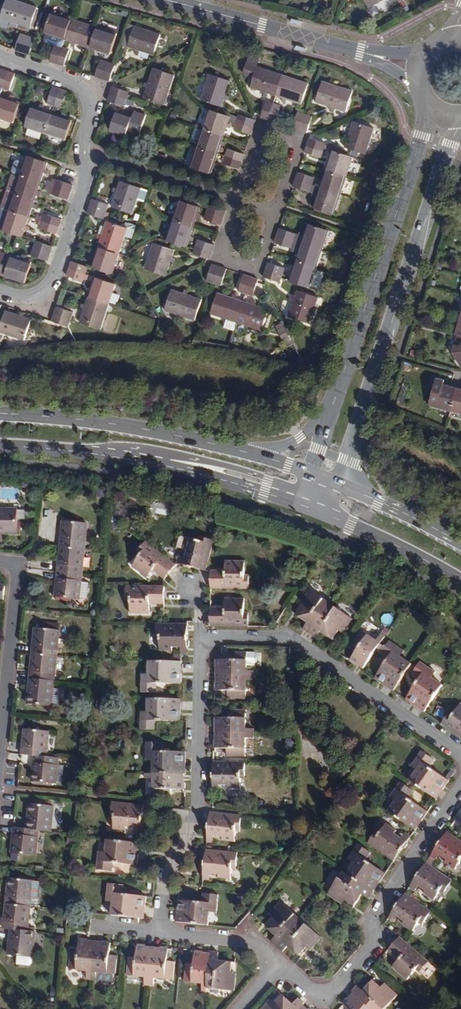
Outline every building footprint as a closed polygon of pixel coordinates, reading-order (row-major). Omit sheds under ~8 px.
[(14,0),(5,0),(0,15),(0,18),(10,21),(14,22),(30,28),(37,7),(14,0)] [(65,40),(72,19),(52,12),(45,33),(65,40)] [(90,48),(97,27),(72,19),(65,40),(90,48)] [(160,34),(134,26),(128,46),(135,49),(139,50),(153,55),(160,34)] [(97,27),(90,48),(109,54),(116,33),(97,27)] [(29,54),(34,37),(21,33),(15,49),(29,54)] [(57,63),(62,47),(54,44),(49,60),(57,63)] [(62,47),(57,63),(64,65),(69,49),(62,47)] [(102,78),(108,62),(101,59),(95,76),(102,78)] [(115,64),(108,62),(102,78),(110,81),(115,64)] [(170,74),(150,67),(141,95),(161,101),(170,74)] [(268,93),(276,96),(283,75),(258,67),(251,88),(264,92),(268,93)] [(16,73),(7,70),(2,87),(10,90),(16,73)] [(230,81),(210,74),(202,99),(222,106),(224,100),(225,96),(230,81)] [(283,75),(276,96),(283,98),(287,100),(302,104),(309,84),(283,75)] [(355,86),(324,77),(318,97),(348,107),(355,86)] [(47,103),(54,105),(60,87),(52,85),(47,103)] [(111,85),(109,92),(126,98),(129,90),(111,85)] [(60,87),(54,105),(61,108),(67,90),(60,87)] [(126,98),(109,92),(106,100),(124,105),(126,98)] [(0,96),(0,119),(12,123),(19,102),(13,100),(9,99),(0,96)] [(260,117),(268,120),(274,104),(266,101),(260,117)] [(274,104),(268,120),(275,122),(281,106),(274,104)] [(45,133),(51,113),(42,110),(38,109),(32,107),(25,127),(45,133)] [(133,115),(117,109),(111,130),(126,136),(128,130),(142,134),(149,114),(135,109),(133,115)] [(202,130),(224,137),(228,123),(230,116),(209,109),(202,130)] [(292,128),(307,133),(313,116),(298,111),(292,128)] [(60,116),(51,113),(45,133),(65,140),(71,119),(65,117),(60,116)] [(236,121),(253,127),(255,120),(238,115),(236,121)] [(251,134),(253,127),(236,121),(233,129),(251,134)] [(375,128),(355,121),(350,135),(349,139),(346,147),(366,154),(375,128)] [(199,139),(202,130),(195,127),(191,137),(199,139)] [(199,139),(197,146),(218,153),(221,145),(222,142),(224,137),(202,130),(199,139)] [(310,137),(307,145),(324,151),(325,148),(327,143),(310,137)] [(324,151),(307,145),(305,152),(321,157),(324,151)] [(218,153),(197,146),(190,166),(211,174),(214,167),(216,169),(218,164),(215,163),(218,153)] [(225,156),(242,162),(244,154),(227,149),(225,156)] [(326,170),(347,177),(353,157),(332,150),(326,170)] [(19,175),(40,182),(43,172),(45,168),(47,161),(25,154),(19,175)] [(239,170),(242,162),(225,156),(222,164),(239,170)] [(341,194),(347,177),(326,170),(320,187),(341,194)] [(298,171),(296,179),(312,185),(315,177),(298,171)] [(37,189),(40,182),(19,175),(13,191),(35,198),(36,193),(37,189)] [(53,179),(51,185),(70,192),(73,183),(57,178),(56,181),(53,179)] [(335,214),(341,194),(320,187),(312,185),(296,179),(293,186),(315,194),(314,196),(317,197),(313,207),(335,214)] [(149,190),(121,181),(118,188),(115,187),(114,191),(118,192),(113,206),(134,213),(138,199),(145,201),(149,190)] [(70,192),(51,185),(47,184),(45,191),(46,191),(52,193),(51,196),(67,202),(70,192)] [(13,191),(8,208),(29,215),(32,207),(33,202),(35,198),(13,191)] [(92,198),(89,205),(106,211),(109,204),(92,198)] [(179,200),(173,220),(194,227),(197,217),(198,214),(200,207),(179,200)] [(226,210),(209,204),(204,220),(221,225),(226,210)] [(106,211),(89,205),(87,213),(104,218),(106,211)] [(29,215),(8,208),(1,229),(22,236),(24,229),(26,225),(29,215)] [(42,220),(59,225),(61,218),(44,213),(43,216),(41,215),(40,219),(42,220)] [(57,232),(59,225),(42,220),(40,227),(57,232)] [(194,227),(173,220),(167,240),(188,247),(190,238),(192,234),(194,227)] [(101,240),(99,247),(120,254),(129,228),(107,222),(103,235),(101,240)] [(277,235),(294,240),(302,243),(323,250),(330,230),(308,223),(305,233),(302,232),(301,234),(280,227),(277,235)] [(292,248),(294,240),(277,235),(274,243),(292,248)] [(198,239),(195,247),(212,252),(215,245),(198,239)] [(36,240),(31,255),(47,260),(52,246),(36,240)] [(317,267),(323,250),(302,243),(296,260),(317,267)] [(175,251),(154,244),(146,269),(167,276),(171,262),(173,258),(175,251)] [(113,273),(120,254),(99,247),(92,266),(113,273)] [(212,252),(195,247),(194,249),(193,254),(210,259),(212,252)] [(12,255),(0,251),(0,274),(5,276),(12,255)] [(31,261),(12,255),(5,276),(25,282),(31,261)] [(71,260),(69,268),(86,274),(89,266),(71,260)] [(296,260),(290,280),(311,287),(317,267),(296,260)] [(268,261),(266,269),(282,274),(285,267),(268,261)] [(227,268),(213,264),(208,280),(222,285),(227,268)] [(86,274),(69,268),(66,275),(84,280),(86,274)] [(282,274),(266,269),(263,276),(280,281),(282,274)] [(246,293),(251,276),(244,274),(239,291),(246,293)] [(251,276),(246,293),(253,295),(259,279),(251,276)] [(97,277),(90,298),(110,305),(117,284),(97,277)] [(204,298),(174,288),(167,310),(196,319),(204,298)] [(318,298),(298,291),(296,299),(291,297),(290,301),(294,303),(290,316),(310,323),(318,298)] [(236,321),(243,301),(236,298),(232,297),(218,292),(211,313),(236,321)] [(110,305),(90,298),(87,305),(86,308),(81,322),(102,329),(110,305)] [(250,303),(243,301),(236,321),(262,329),(269,309),(255,305),(250,303)] [(56,306),(54,313),(70,319),(73,312),(56,306)] [(26,318),(22,317),(7,312),(0,332),(0,333),(26,341),(33,321),(26,318)] [(70,319),(54,313),(51,321),(68,327),(70,319)] [(280,339),(287,337),(283,323),(276,325),(280,339)] [(458,334),(453,352),(460,365),(460,335),(458,334)] [(428,405),(450,411),(455,392),(445,390),(446,387),(441,386),(443,381),(435,378),(433,385),(428,405)] [(455,392),(450,411),(460,414),(460,394),(455,392)] [(0,510),(0,535),(18,535),(18,510),(0,510)] [(59,548),(84,550),(86,525),(61,522),(59,548)] [(185,558),(184,564),(186,567),(188,568),(191,566),(206,570),(214,540),(199,536),(198,540),(187,537),(184,548),(188,549),(191,550),(190,554),(187,553),(185,558)] [(142,554),(144,556),(152,545),(146,541),(138,551),(142,554)] [(149,578),(155,570),(157,567),(162,571),(159,574),(166,579),(177,565),(152,545),(144,556),(142,554),(133,566),(149,578)] [(84,550),(59,548),(56,573),(81,575),(84,550)] [(226,570),(226,574),(221,574),(221,570),(212,570),(212,588),(243,589),(243,575),(246,575),(246,561),(226,561),(226,570)] [(79,601),(81,575),(56,573),(54,599),(79,601)] [(81,582),(79,597),(87,598),(88,583),(81,582)] [(151,613),(151,603),(151,600),(157,600),(157,604),(165,604),(166,585),(134,585),(134,598),(131,598),(131,613),(151,613)] [(304,629),(310,633),(331,603),(308,588),(301,598),(306,602),(303,605),(297,614),(309,622),(304,629)] [(225,598),(225,607),(225,611),(220,611),(220,607),(211,607),(211,621),(207,621),(207,626),(242,626),(242,613),(244,613),(245,598),(225,598)] [(331,603),(310,633),(317,638),(321,631),(334,640),(340,631),(342,627),(346,630),(354,620),(331,603)] [(172,642),(176,642),(176,646),(181,646),(187,646),(189,644),(189,640),(187,638),(188,623),(156,622),(156,638),(160,638),(160,648),(172,649),(172,646),(172,642)] [(33,628),(30,655),(55,657),(57,631),(33,628)] [(380,644),(385,637),(381,634),(376,641),(362,631),(351,646),(357,650),(351,658),(351,662),(354,664),(357,663),(363,668),(376,650),(380,644)] [(388,658),(383,665),(384,666),(391,670),(382,683),(393,691),(412,663),(401,656),(394,651),(397,646),(390,641),(381,653),(388,658)] [(381,653),(385,647),(380,644),(376,650),(381,653)] [(394,651),(401,656),(405,651),(397,646),(394,651)] [(217,666),(216,674),(254,675),(254,670),(246,670),(247,652),(228,652),(228,659),(217,659),(215,660),(215,664),(217,666)] [(30,655),(28,680),(52,682),(55,657),(30,655)] [(148,660),(147,672),(147,681),(141,681),(141,690),(156,691),(156,682),(165,682),(165,674),(180,674),(180,660),(148,660)] [(418,680),(414,687),(421,692),(413,704),(424,712),(443,685),(432,678),(425,673),(428,667),(420,662),(411,675),(418,680)] [(384,666),(383,665),(379,671),(383,674),(379,681),(382,683),(391,670),(384,666)] [(435,672),(428,667),(425,673),(432,678),(435,672)] [(383,674),(379,671),(375,678),(379,681),(383,674)] [(180,678),(180,674),(165,674),(165,682),(173,682),(172,677),(180,678)] [(254,675),(216,674),(216,682),(214,683),(214,688),(216,690),(228,691),(228,698),(246,698),(246,680),(254,680),(254,675)] [(50,708),(52,682),(28,680),(25,705),(50,708)] [(421,692),(414,687),(410,693),(414,695),(409,702),(413,704),(421,692)] [(51,704),(57,705),(60,690),(55,689),(51,704)] [(405,699),(409,702),(414,695),(410,693),(405,699)] [(156,719),(164,719),(164,711),(179,711),(179,698),(147,697),(147,710),(146,719),(140,719),(140,728),(156,728),(156,719)] [(447,727),(460,738),(460,704),(460,703),(454,711),(451,708),(448,713),(454,717),(447,727)] [(215,732),(252,732),(252,727),(245,727),(245,709),(227,709),(227,716),(215,715),(214,717),(214,721),(215,723),(215,732)] [(164,711),(164,719),(172,720),(172,715),(179,715),(179,711),(164,711)] [(454,717),(448,713),(441,724),(447,727),(454,717)] [(21,756),(34,757),(45,759),(48,732),(23,730),(21,756)] [(252,738),(252,732),(215,732),(214,740),(213,741),(213,745),(215,747),(227,748),(226,755),(244,755),(244,738),(252,738)] [(152,759),(151,771),(183,772),(185,772),(185,759),(170,759),(170,750),(161,750),(161,741),(146,741),(146,749),(152,749),(152,759)] [(185,755),(177,756),(178,750),(170,750),(170,759),(185,759),(185,755)] [(435,799),(442,789),(430,780),(435,773),(428,768),(433,760),(421,751),(416,759),(421,763),(415,770),(408,781),(435,799)] [(45,759),(34,757),(31,783),(34,783),(34,787),(51,789),(51,785),(55,786),(57,767),(57,760),(45,759)] [(410,767),(415,770),(421,763),(416,759),(410,767)] [(228,781),(227,785),(228,788),(239,788),(239,778),(243,778),(244,761),(213,761),(213,775),(211,778),(211,782),(213,784),(218,784),(224,785),(224,781),(228,781)] [(64,768),(57,767),(55,786),(62,786),(64,768)] [(183,772),(151,771),(145,771),(145,777),(153,777),(153,794),(170,795),(170,787),(182,788),(184,787),(185,782),(183,780),(183,772)] [(442,789),(445,786),(438,782),(441,777),(435,773),(430,780),(442,789)] [(448,781),(441,777),(438,782),(445,786),(448,781)] [(409,810),(414,803),(407,798),(412,791),(399,782),(394,789),(399,793),(394,801),(387,811),(414,830),(422,819),(409,810)] [(389,797),(394,801),(399,793),(394,789),(389,797)] [(134,827),(141,828),(143,826),(144,822),(142,820),(144,805),(113,802),(111,817),(115,818),(114,828),(125,829),(125,826),(125,823),(130,823),(129,827),(134,827)] [(422,819),(424,816),(418,812),(420,808),(414,803),(409,810),(422,819)] [(30,805),(28,830),(39,831),(52,833),(54,808),(30,805)] [(427,812),(420,808),(418,812),(424,816),(427,812)] [(219,833),(223,833),(223,837),(223,840),(235,841),(235,830),(239,831),(241,815),(210,812),(208,827),(207,828),(206,834),(207,835),(214,836),(219,836),(219,833)] [(407,843),(407,841),(401,837),(398,834),(396,837),(392,835),(394,832),(396,830),(385,823),(380,831),(377,829),(368,843),(393,861),(402,848),(405,847),(407,843)] [(39,831),(28,830),(14,829),(12,856),(37,858),(39,831)] [(445,860),(444,862),(454,869),(460,860),(460,861),(460,841),(447,831),(438,844),(435,844),(433,849),(433,851),(439,855),(443,858),(444,855),(447,857),(445,860)] [(405,832),(401,837),(407,841),(410,836),(405,832)] [(123,853),(138,855),(140,841),(107,838),(106,850),(105,859),(98,858),(97,868),(113,869),(114,860),(122,861),(123,853)] [(345,873),(372,892),(379,881),(366,872),(371,865),(364,860),(369,853),(356,844),(351,852),(357,855),(352,863),(345,873)] [(202,869),(204,871),(211,872),(216,873),(216,869),(220,870),(219,873),(219,876),(231,878),(232,867),(236,867),(238,851),(206,848),(204,864),(203,865),(202,869)] [(435,860),(439,855),(433,851),(430,856),(435,860)] [(351,852),(346,859),(352,863),(357,855),(351,852)] [(138,858),(138,855),(123,853),(122,861),(130,862),(130,857),(138,858)] [(411,880),(412,882),(417,886),(422,889),(423,886),(426,888),(424,891),(423,893),(432,900),(439,891),(442,893),(451,880),(425,863),(417,876),(415,876),(411,880)] [(379,881),(381,878),(375,874),(378,870),(371,865),(366,872),(379,881)] [(384,874),(378,870),(375,874),(381,878),(384,874)] [(373,893),(372,892),(345,873),(342,872),(327,894),(339,902),(341,899),(345,901),(354,907),(362,894),(369,899),(373,893)] [(6,905),(31,908),(34,882),(9,879),(6,905)] [(417,886),(412,882),(408,887),(413,891),(417,886)] [(114,893),(113,902),(112,915),(145,918),(146,905),(131,903),(132,894),(124,893),(124,885),(108,883),(107,892),(114,893)] [(203,901),(194,900),(193,909),(179,908),(177,921),(210,924),(211,912),(212,904),(218,904),(219,894),(204,893),(203,901)] [(139,895),(132,894),(131,903),(146,905),(146,901),(139,900),(139,895)] [(406,919),(404,922),(402,924),(412,931),(418,922),(421,925),(430,912),(404,894),(396,906),(394,906),(391,910),(391,913),(396,916),(401,920),(403,917),(406,919)] [(186,905),(179,904),(179,908),(193,909),(194,900),(187,900),(186,905)] [(277,948),(300,920),(280,902),(271,912),(275,915),(272,919),(265,927),(277,937),(271,943),(277,948)] [(31,908),(6,905),(3,930),(11,931),(28,933),(31,908)] [(393,922),(396,916),(391,913),(388,918),(393,922)] [(322,939),(300,920),(277,948),(283,953),(288,947),(299,957),(307,948),(310,945),(314,949),(322,939)] [(36,933),(28,933),(11,931),(9,956),(33,959),(36,933)] [(396,953),(400,957),(397,960),(391,966),(406,980),(413,973),(415,975),(418,971),(413,967),(422,957),(399,937),(387,950),(393,956),(396,953)] [(92,979),(95,941),(88,940),(86,938),(82,938),(79,939),(78,951),(71,950),(70,968),(87,970),(86,978),(92,979)] [(103,942),(95,941),(92,979),(112,981),(113,973),(115,973),(116,955),(109,954),(111,942),(109,940),(105,940),(103,942)] [(149,985),(153,947),(146,946),(145,944),(140,944),(137,946),(136,957),(129,956),(127,974),(145,976),(145,984),(149,985)] [(153,947),(149,985),(154,985),(155,977),(173,979),(175,961),(168,960),(169,949),(167,947),(163,946),(161,948),(153,947)] [(207,991),(207,987),(211,953),(203,952),(202,949),(198,949),(195,952),(194,963),(187,962),(185,980),(203,982),(202,990),(207,991)] [(211,951),(211,953),(207,987),(235,990),(236,977),(231,977),(231,972),(232,961),(218,960),(218,952),(211,951)] [(413,967),(418,971),(427,961),(422,957),(413,967)] [(353,992),(372,1008),(383,1008),(396,994),(386,986),(383,990),(380,986),(372,979),(362,990),(356,985),(351,990),(353,992)] [(353,992),(348,997),(346,998),(342,1002),(343,1005),(347,1008),(372,1008),(353,992)] [(297,1001),(291,1007),(281,997),(274,1005),(271,1008),(267,1004),(262,1008),(300,1008),(303,1006),(297,1001)]
